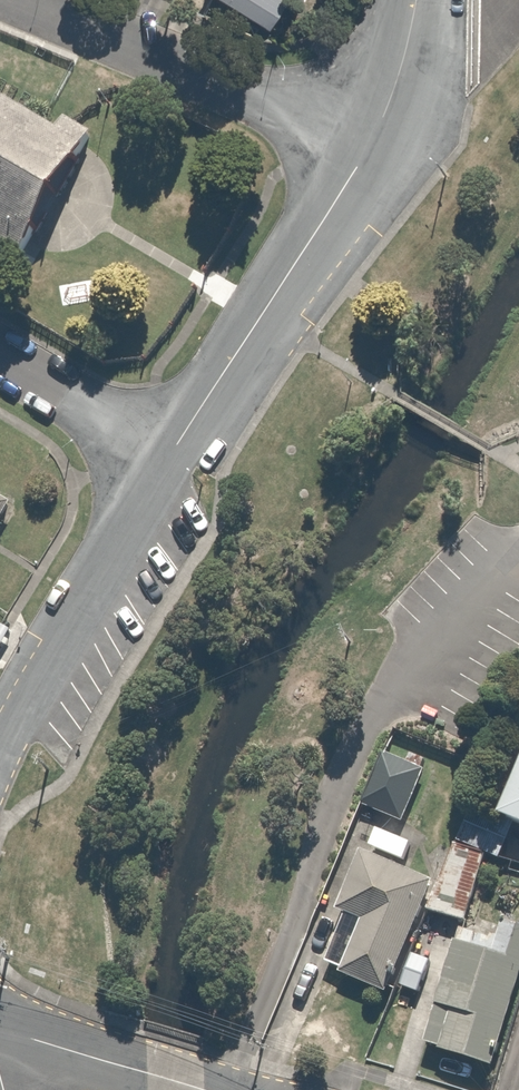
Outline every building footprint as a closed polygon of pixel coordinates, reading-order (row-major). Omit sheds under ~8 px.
[(262,32),(282,8),(273,0),(224,0),(262,32)] [(4,228),(0,234),(0,243),(23,256),(29,245),(87,147),(95,132),(68,118),(62,128),(0,93),(0,226),(4,228)] [(0,490),(0,514),(10,496),(0,490)] [(496,815),(518,825),(518,767),(496,815)] [(369,770),(357,803),(403,820),(415,787),(369,770)] [(464,810),(454,835),(501,854),(511,829),(464,810)] [(356,850),(329,912),(341,917),(321,961),(384,989),(431,882),(356,850)] [(482,860),(446,850),(428,911),(464,922),(482,860)] [(451,939),(415,1041),(489,1066),(518,980),(518,963),(451,939)]
